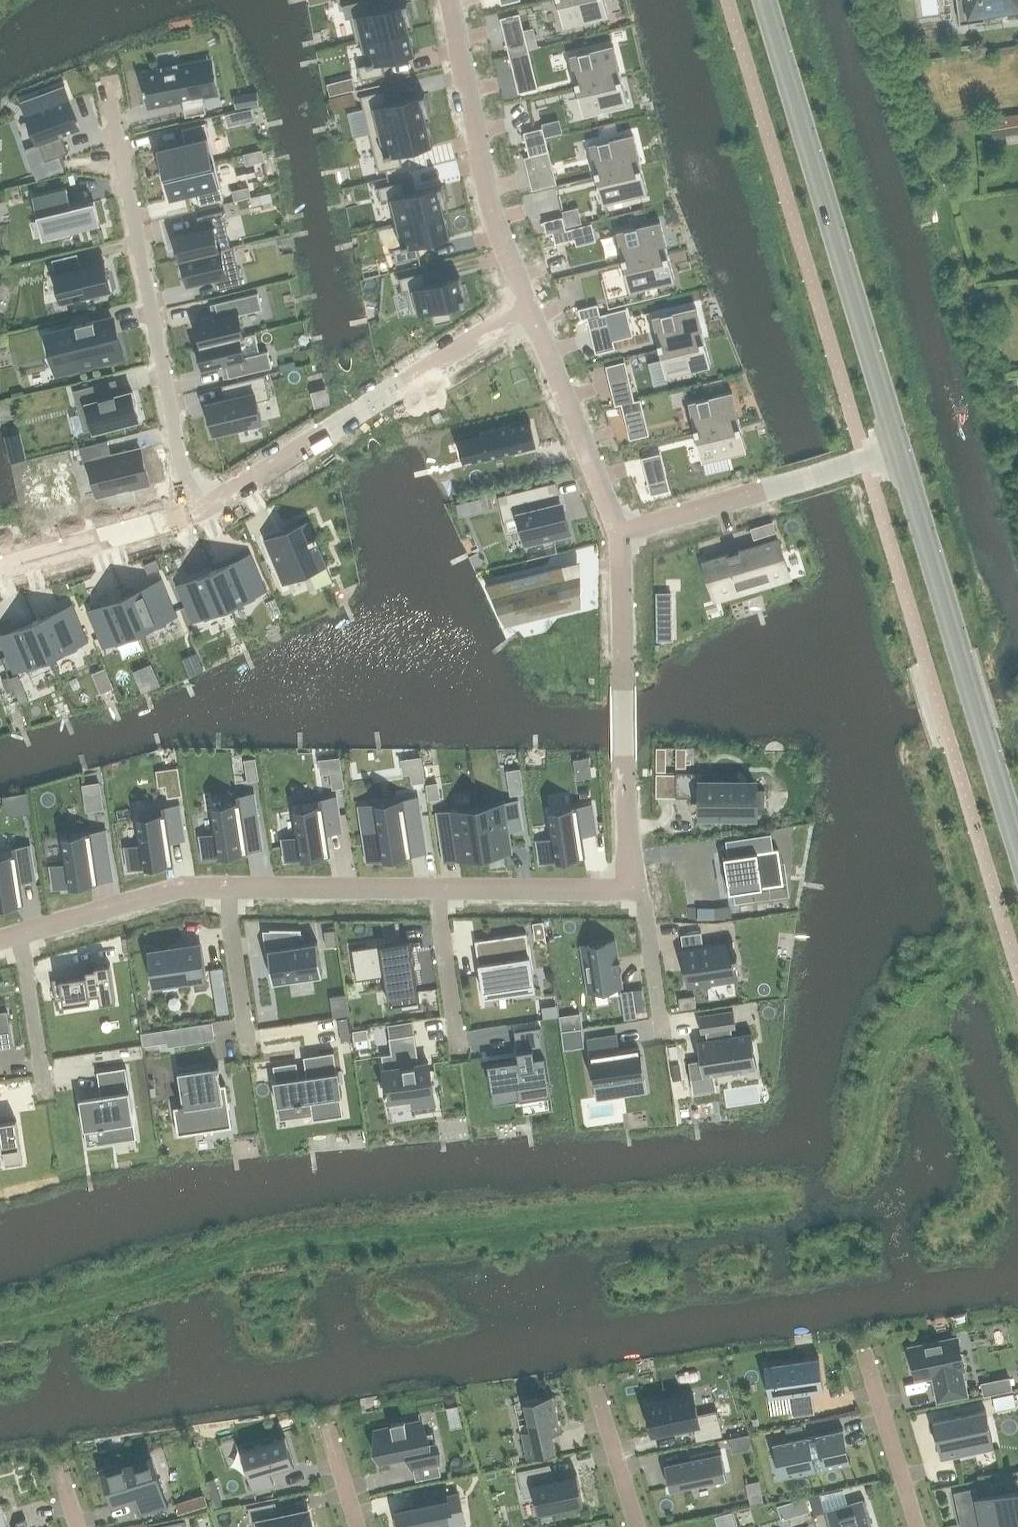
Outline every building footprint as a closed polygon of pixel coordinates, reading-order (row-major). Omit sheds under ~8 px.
[(343,5),(346,19),(351,18),(357,42),(361,41),(409,30),(413,29),(407,3),(370,12),(367,0),(364,0),(343,5)] [(565,26),(610,14),(606,0),(558,0),(565,26)] [(959,24),(985,21),(983,13),(1017,8),(1017,4),(1017,3),(1017,0),(956,0),(959,24)] [(367,64),(358,67),(361,80),(385,75),(382,62),(415,54),(409,30),(361,41),(367,64)] [(526,38),(506,42),(509,56),(529,51),(526,38)] [(614,45),(569,56),(577,85),(621,74),(614,45)] [(529,51),(509,56),(513,70),(533,65),(529,51)] [(181,99),(186,117),(206,113),(197,64),(178,68),(178,65),(161,68),(162,71),(143,74),(149,106),(181,99)] [(621,74),(577,85),(584,114),(628,104),(621,74)] [(65,84),(25,99),(28,107),(36,130),(41,140),(35,142),(36,146),(39,144),(45,161),(68,153),(62,136),(76,131),(66,102),(70,101),(67,92),(64,86),(65,86),(65,84)] [(384,90),(360,96),(370,135),(427,121),(431,120),(425,94),(387,103),(384,90)] [(247,93),(250,104),(259,102),(257,91),(247,93)] [(345,107),(353,106),(350,93),(343,95),(345,107)] [(226,114),(229,125),(239,123),(236,111),(226,114)] [(990,118),(993,136),(1017,133),(1017,114),(990,118)] [(427,121),(370,135),(379,172),(402,166),(399,154),(433,145),(427,121)] [(185,141),(157,147),(158,149),(160,149),(166,172),(163,172),(164,174),(167,173),(167,175),(215,163),(215,161),(205,123),(182,129),(185,141)] [(543,128),(523,133),(527,146),(546,141),(543,128)] [(633,134),(589,145),(596,174),(640,164),(633,134)] [(546,141),(527,146),(529,157),(549,152),(546,141)] [(262,150),(255,151),(257,162),(265,160),(262,150)] [(167,176),(165,177),(165,179),(167,178),(172,197),(169,198),(170,199),(197,193),(200,205),(224,200),(215,163),(167,175),(167,176)] [(640,164),(596,174),(603,203),(647,193),(640,164)] [(529,176),(532,190),(554,185),(550,171),(529,176)] [(402,182),(378,187),(381,201),(391,199),(397,224),(445,212),(448,211),(442,185),(405,194),(402,182)] [(66,188),(34,195),(39,217),(44,237),(44,238),(100,225),(94,202),(71,207),(66,188)] [(270,193),(260,195),(262,204),(272,201),(270,193)] [(183,233),(174,235),(180,260),(232,247),(222,211),(198,217),(200,229),(183,233)] [(402,247),(393,249),(396,263),(420,257),(417,245),(450,237),(445,212),(397,224),(402,247)] [(563,217),(543,222),(546,235),(553,233),(566,230),(563,217)] [(660,222),(616,232),(623,262),(667,251),(660,222)] [(575,239),(576,246),(596,241),(592,224),(572,229),(575,239)] [(566,230),(553,233),(555,244),(575,239),(572,229),(566,230)] [(232,247),(180,260),(180,261),(182,261),(188,285),(214,278),(217,290),(242,284),(232,247)] [(667,251),(623,262),(630,291),(674,280),(667,251)] [(77,254),(52,260),(62,301),(76,298),(76,299),(82,298),(82,296),(105,291),(106,291),(112,290),(107,271),(104,260),(80,265),(77,254)] [(423,272),(399,278),(402,292),(407,291),(413,315),(432,311),(435,325),(453,321),(450,307),(466,303),(460,276),(426,285),(423,272)] [(200,319),(195,320),(198,330),(199,330),(202,344),(239,335),(239,337),(243,336),(238,314),(262,309),(258,292),(215,303),(218,315),(200,319)] [(598,305),(578,309),(581,320),(587,319),(601,316),(598,305)] [(696,307),(652,318),(659,347),(703,336),(696,307)] [(601,316),(587,319),(590,330),(609,325),(607,314),(601,316)] [(77,328),(48,335),(53,357),(65,354),(69,371),(123,358),(115,323),(92,328),(91,321),(94,321),(94,319),(76,324),(77,328)] [(202,344),(198,345),(202,361),(201,361),(204,371),(208,370),(208,369),(226,365),(229,377),(272,367),(268,351),(244,356),(240,338),(239,337),(239,335),(202,344)] [(703,336),(659,347),(666,376),(711,365),(703,336)] [(241,395),(207,403),(214,433),(262,421),(258,401),(271,398),(265,375),(237,381),(241,395)] [(630,381),(610,386),(615,406),(621,405),(634,401),(630,381)] [(80,414),(70,416),(75,433),(94,428),(94,430),(139,419),(135,404),(136,403),(133,391),(116,396),(115,394),(102,397),(99,384),(74,390),(73,390),(80,414)] [(732,392),(688,402),(695,431),(739,421),(732,392)] [(634,401),(621,405),(624,416),(643,411),(640,400),(634,401)] [(530,421),(458,439),(458,440),(466,438),(472,460),(473,462),(515,452),(530,449),(536,447),(536,445),(530,421)] [(739,421),(695,431),(702,460),(746,450),(739,421)] [(140,449),(89,461),(98,496),(149,484),(140,449)] [(667,478),(648,483),(651,496),(670,491),(667,478)] [(555,483),(499,497),(504,519),(519,516),(526,544),(570,534),(564,512),(562,513),(555,483)] [(483,511),(479,497),(470,500),(473,513),(483,511)] [(308,520),(264,539),(283,584),(328,565),(308,520)] [(773,521),(750,528),(753,538),(776,531),(773,521)] [(778,540),(704,562),(714,595),(788,572),(778,540)] [(239,559),(214,570),(231,609),(256,599),(254,594),(265,590),(266,591),(267,591),(251,552),(251,553),(250,553),(253,560),(242,565),(239,559)] [(157,558),(141,564),(146,577),(162,570),(157,558)] [(489,583),(485,584),(505,627),(508,625),(514,620),(518,619),(534,615),(543,618),(550,611),(575,605),(581,609),(580,580),(558,585),(557,581),(558,581),(558,567),(503,580),(489,583)] [(176,584),(175,584),(192,623),(193,622),(193,620),(204,616),(205,620),(231,609),(214,570),(178,585),(177,584),(176,584)] [(0,584),(0,611),(26,602),(18,578),(0,584)] [(150,585),(125,595),(141,635),(167,624),(165,620),(176,615),(177,617),(178,616),(162,578),(161,578),(164,586),(153,591),(150,585)] [(87,610),(86,610),(103,648),(104,647),(103,646),(114,641),(116,645),(141,635),(125,595),(89,611),(88,609),(87,610)] [(61,610),(36,621),(52,660),(78,649),(76,645),(87,641),(87,642),(89,642),(73,603),(72,603),(71,604),(75,611),(64,616),(61,610)] [(13,673),(15,673),(14,671),(25,666),(27,671),(52,660),(36,621),(0,636),(0,642),(13,673)] [(657,641),(673,641),(673,627),(657,628),(657,641)] [(9,677),(2,680),(8,693),(15,690),(9,677)] [(23,687),(15,690),(20,704),(28,700),(23,687)] [(509,771),(512,795),(525,793),(521,769),(509,771)] [(260,770),(248,772),(249,782),(261,781),(260,770)] [(342,771),(330,773),(332,789),(344,787),(342,771)] [(676,772),(676,797),(701,798),(701,816),(754,816),(754,809),(764,809),(764,790),(755,790),(755,783),(736,783),(736,773),(717,773),(717,782),(690,782),(690,772),(676,772)] [(183,784),(168,786),(169,798),(184,796),(183,784)] [(28,791),(16,793),(19,814),(32,812),(28,791)] [(216,833),(201,835),(205,857),(247,851),(243,824),(257,822),(253,795),(239,797),(240,803),(212,808),(216,833)] [(299,836),(284,839),(287,860),(329,854),(325,827),(339,825),(335,798),(294,804),(299,836)] [(380,837),(365,839),(369,861),(411,854),(407,828),(421,826),(417,798),(375,804),(380,837)] [(518,801),(478,807),(485,855),(511,851),(507,824),(521,822),(518,801)] [(142,845),(127,847),(130,868),(172,862),(168,835),(182,833),(178,806),(164,808),(165,815),(138,819),(142,845)] [(553,838),(538,840),(542,862),(584,855),(580,829),(594,827),(591,806),(549,812),(553,838)] [(478,807),(437,814),(440,834),(455,832),(458,859),(485,855),(478,807)] [(67,864),(52,866),(55,887),(97,881),(93,854),(108,852),(104,832),(63,838),(67,864)] [(23,902),(19,876),(33,874),(29,846),(0,851),(0,906),(23,902)] [(772,851),(726,858),(727,868),(728,873),(730,887),(731,891),(751,888),(783,883),(778,850),(775,850),(772,851)] [(698,907),(698,919),(715,920),(715,908),(698,907)] [(685,909),(674,911),(675,918),(686,916),(685,909)] [(543,922),(532,923),(535,940),(546,938),(543,922)] [(279,947),(268,949),(269,955),(273,982),(323,975),(318,941),(305,943),(300,931),(301,931),(301,929),(270,929),(270,931),(272,931),(279,947)] [(334,930),(324,932),(326,946),(336,944),(334,930)] [(681,935),(683,947),(689,988),(738,981),(732,940),(702,944),(701,932),(681,935)] [(526,933),(475,941),(484,1000),(535,993),(526,933)] [(402,942),(352,949),(356,981),(385,976),(403,974),(405,991),(399,992),(400,999),(388,1000),(389,1005),(401,1003),(402,1010),(420,1008),(412,953),(403,954),(402,942)] [(620,989),(614,942),(583,946),(589,993),(620,989)] [(201,943),(149,951),(154,990),(194,984),(195,990),(207,988),(206,982),(201,943)] [(87,974),(52,979),(55,1000),(63,998),(90,994),(99,993),(101,1003),(116,1000),(110,964),(95,966),(94,963),(85,964),(87,974)] [(222,968),(211,970),(213,989),(217,1012),(227,1010),(222,968)] [(632,990),(620,992),(622,1006),(634,1004),(632,990)] [(12,1047),(7,1011),(0,1012),(0,1048),(12,1047)] [(736,1029),(733,1011),(699,1015),(702,1034),(705,1034),(706,1039),(697,1041),(700,1060),(688,1062),(693,1094),(716,1091),(714,1075),(756,1069),(751,1033),(732,1036),(731,1030),(736,1029)] [(185,1026),(165,1029),(168,1046),(188,1043),(185,1026)] [(522,1059),(488,1064),(492,1090),(493,1089),(519,1085),(522,1100),(547,1096),(547,1097),(551,1096),(541,1027),(515,1031),(515,1032),(518,1032),(522,1059)] [(367,1029),(353,1031),(355,1041),(368,1038),(367,1029)] [(582,1029),(562,1032),(563,1041),(583,1038),(582,1029)] [(389,1101),(411,1097),(412,1105),(434,1102),(428,1061),(419,1062),(416,1034),(389,1037),(391,1054),(382,1055),(389,1101)] [(610,1037),(589,1040),(596,1082),(621,1078),(624,1093),(645,1090),(639,1048),(612,1052),(610,1037)] [(297,1062),(273,1065),(275,1080),(274,1080),(277,1105),(310,1100),(313,1120),(344,1115),(341,1096),(342,1096),(339,1071),(337,1071),(334,1052),(304,1056),(307,1075),(299,1076),(297,1062)] [(101,1095),(80,1098),(84,1129),(100,1127),(101,1129),(106,1128),(106,1126),(113,1125),(115,1138),(135,1135),(135,1138),(137,1137),(126,1067),(97,1071),(98,1073),(105,1072),(108,1094),(101,1095)] [(180,1106),(174,1107),(178,1135),(216,1129),(215,1119),(231,1117),(226,1084),(221,1085),(212,1086),(209,1067),(178,1071),(183,1102),(180,1103),(180,1106)] [(3,1153),(6,1170),(23,1168),(16,1125),(0,1126),(0,1153),(3,1153)] [(916,1380),(933,1376),(935,1384),(938,1401),(966,1395),(961,1370),(964,1370),(957,1338),(910,1348),(916,1380)] [(814,1414),(812,1400),(811,1393),(824,1391),(819,1358),(765,1365),(769,1398),(789,1396),(792,1417),(814,1414)] [(1009,1377),(981,1383),(984,1396),(1012,1390),(1009,1377)] [(645,1419),(649,1432),(654,1431),(654,1435),(692,1426),(695,1442),(721,1435),(716,1411),(697,1415),(693,1395),(691,1395),(690,1392),(676,1395),(677,1398),(649,1405),(651,1418),(645,1419)] [(1013,1393),(993,1398),(996,1411),(1016,1407),(1013,1393)] [(551,1434),(559,1432),(552,1397),(522,1403),(529,1432),(521,1433),(526,1459),(555,1452),(551,1434)] [(984,1409),(931,1420),(940,1461),(993,1449),(984,1409)] [(424,1435),(421,1421),(376,1431),(382,1461),(411,1455),(416,1480),(441,1475),(433,1433),(424,1435)] [(844,1429),(780,1443),(787,1477),(851,1463),(844,1429)] [(748,1434),(729,1438),(732,1453),(751,1449),(748,1434)] [(271,1471),(294,1464),(286,1437),(243,1450),(255,1489),(274,1483),(271,1471)] [(721,1452),(663,1464),(669,1490),(726,1478),(721,1452)] [(151,1458),(104,1473),(113,1503),(137,1496),(142,1512),(140,1513),(140,1515),(169,1506),(168,1504),(166,1505),(151,1458)] [(550,1464),(517,1471),(520,1486),(523,1498),(534,1495),(538,1514),(583,1504),(577,1474),(556,1478),(550,1464)] [(954,1491),(961,1526),(1017,1526),(1017,1478),(990,1484),(992,1494),(978,1497),(976,1487),(954,1491)] [(398,1511),(401,1526),(430,1526),(452,1522),(445,1485),(414,1492),(416,1501),(429,1499),(430,1504),(398,1511)] [(219,1491),(210,1494),(214,1508),(223,1506),(219,1491)] [(205,1494),(175,1503),(178,1514),(208,1505),(205,1494)] [(820,1495),(808,1497),(814,1515),(825,1512),(820,1495)] [(805,1496),(795,1499),(799,1513),(809,1510),(805,1496)] [(825,1512),(829,1526),(873,1526),(865,1500),(825,1512)] [(308,1511),(278,1517),(275,1502),(248,1508),(251,1523),(259,1522),(260,1526),(311,1526),(308,1511)] [(15,1526),(29,1526),(26,1518),(17,1521),(15,1526)]
